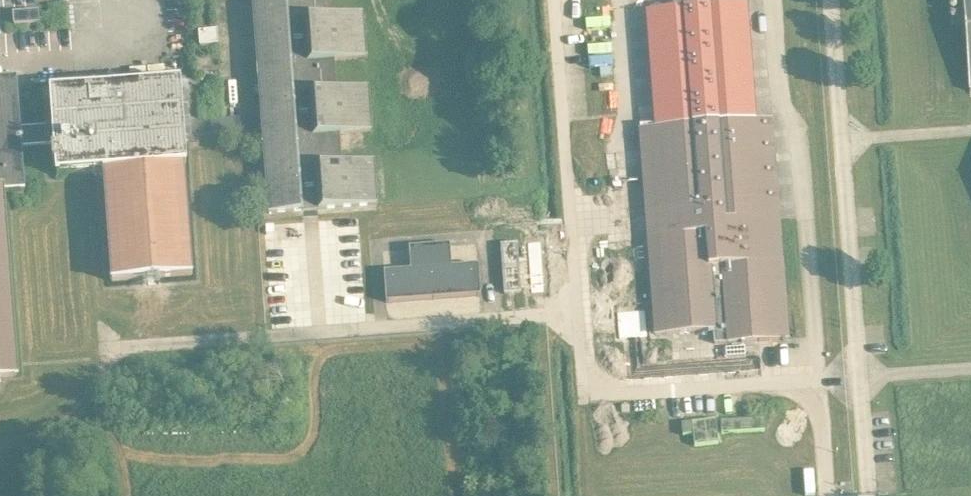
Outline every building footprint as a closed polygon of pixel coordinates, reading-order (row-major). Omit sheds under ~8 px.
[(16,376),(2,187),(22,186),(19,145),(54,143),(54,153),(51,154),(52,166),(55,166),(56,175),(103,171),(111,281),(191,275),(183,165),(184,165),(182,132),(262,126),(268,212),(376,204),(372,162),(341,165),(338,133),(370,130),(367,88),(335,91),(333,59),(365,57),(361,15),(330,17),(328,0),(252,0),(261,113),(181,119),(178,85),(50,95),(52,127),(18,129),(14,79),(0,80),(0,377),(16,376)] [(970,94),(970,0),(962,0),(970,94)] [(655,129),(639,130),(655,334),(713,330),(714,344),(728,343),(787,338),(770,120),(755,121),(746,5),(646,13),(655,129)] [(12,13),(13,24),(38,22),(37,10),(12,13)] [(198,33),(199,47),(217,46),(216,32),(198,33)] [(387,272),(390,303),(484,296),(482,265),(455,267),(453,245),(413,248),(414,270),(387,272)]
